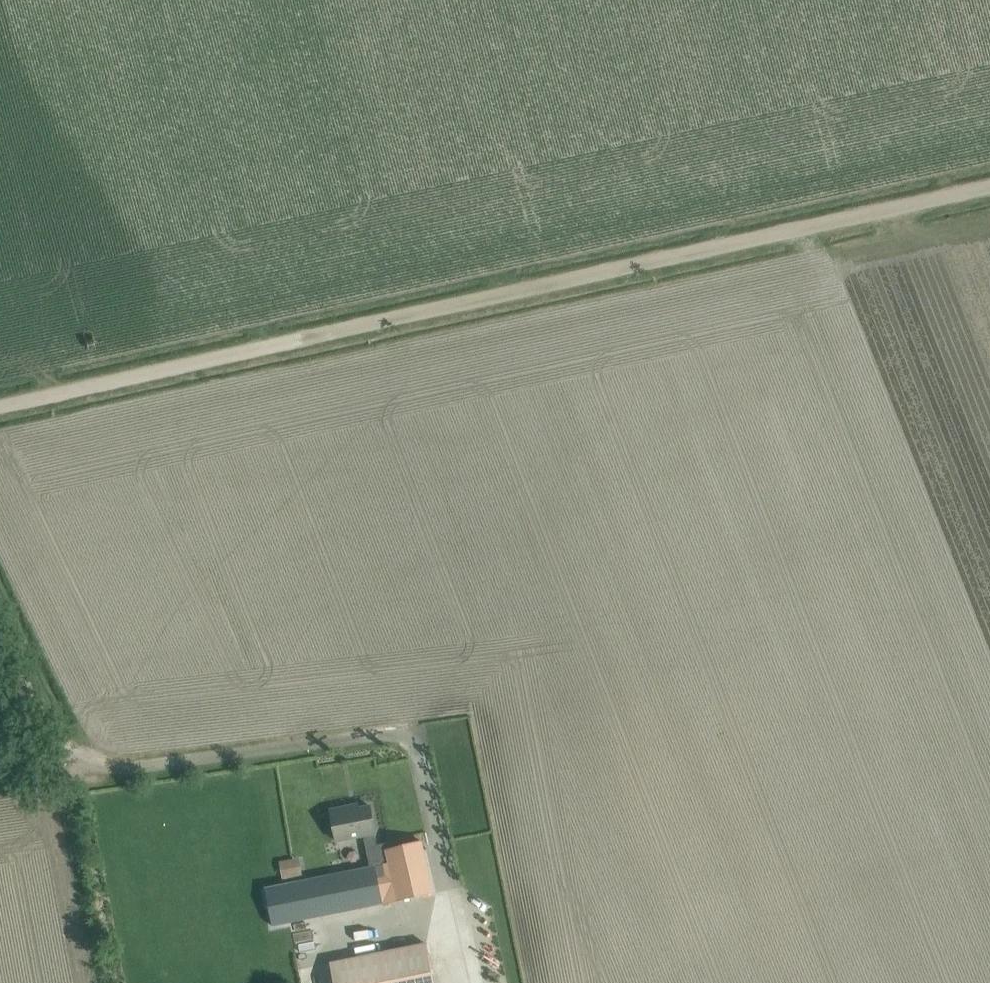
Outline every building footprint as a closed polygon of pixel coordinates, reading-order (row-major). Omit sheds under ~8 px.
[(365,836),(371,867),(391,863),(388,849),(386,843),(378,844),(375,834),(377,833),(371,806),(350,810),(349,806),(331,810),(337,841),(365,836)] [(371,867),(297,882),(304,919),(434,893),(422,841),(388,849),(391,863),(371,867)] [(295,861),(279,863),(280,876),(297,874),(295,861)] [(427,943),(331,963),(335,982),(435,982),(427,943)]
